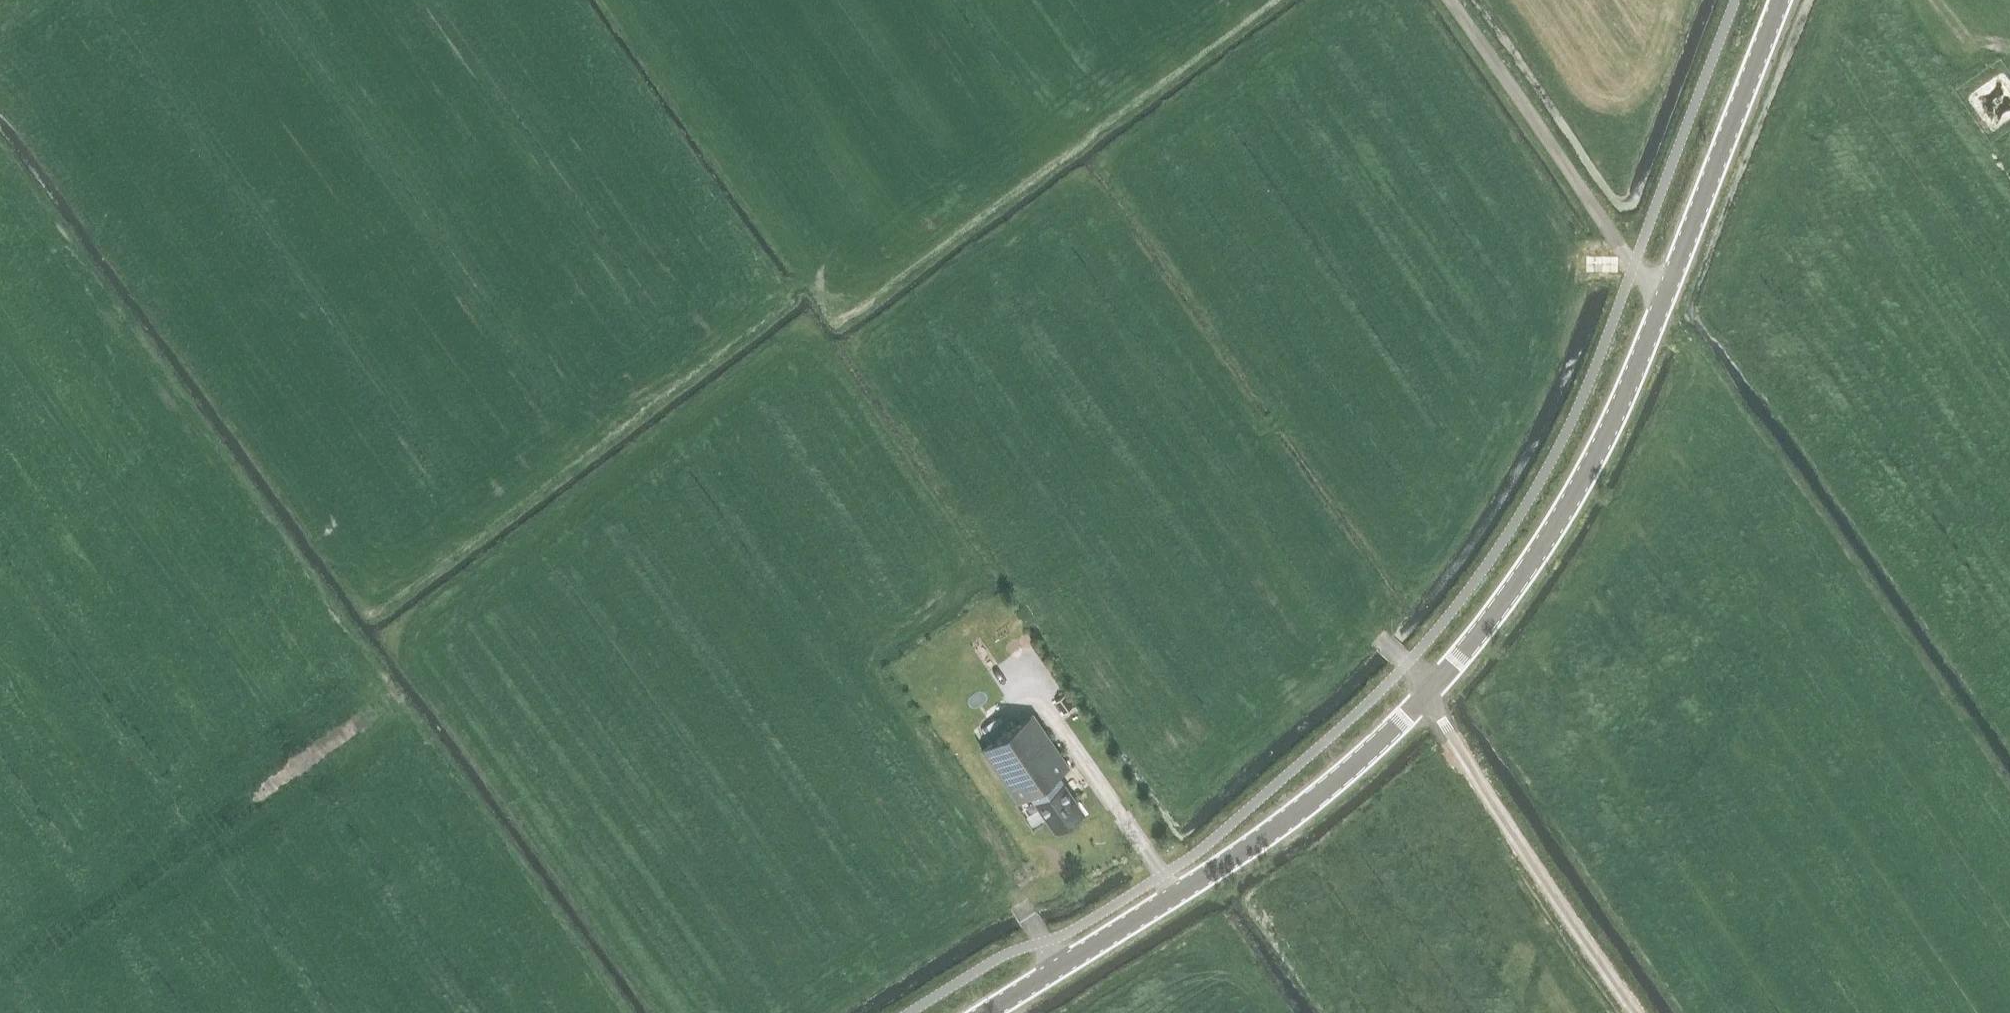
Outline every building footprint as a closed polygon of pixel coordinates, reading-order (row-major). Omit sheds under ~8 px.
[(1065,695),(1055,701),(1063,714),(1073,707),(1065,695)] [(1082,813),(1063,785),(1065,783),(1059,775),(1068,768),(1032,716),(982,752),(1018,804),(1034,793),(1040,802),(1037,804),(1056,831),(1082,813)]
